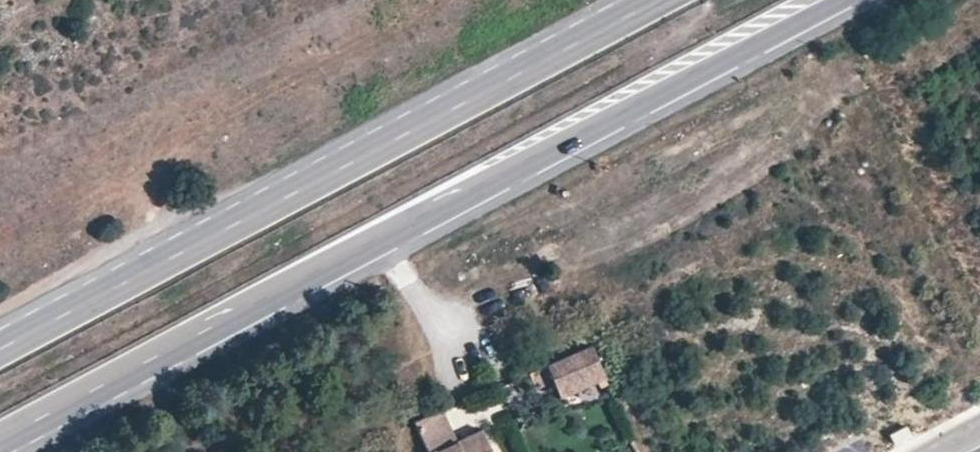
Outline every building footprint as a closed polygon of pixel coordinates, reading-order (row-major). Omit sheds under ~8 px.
[(546,366),(552,379),(559,396),(604,376),(590,346),(546,366)] [(534,387),(552,379),(546,366),(527,372),(534,387)] [(452,428),(505,405),(498,389),(445,412),(452,428)] [(487,439),(463,451),(446,419),(419,433),(429,451),(494,451),(487,439)]
